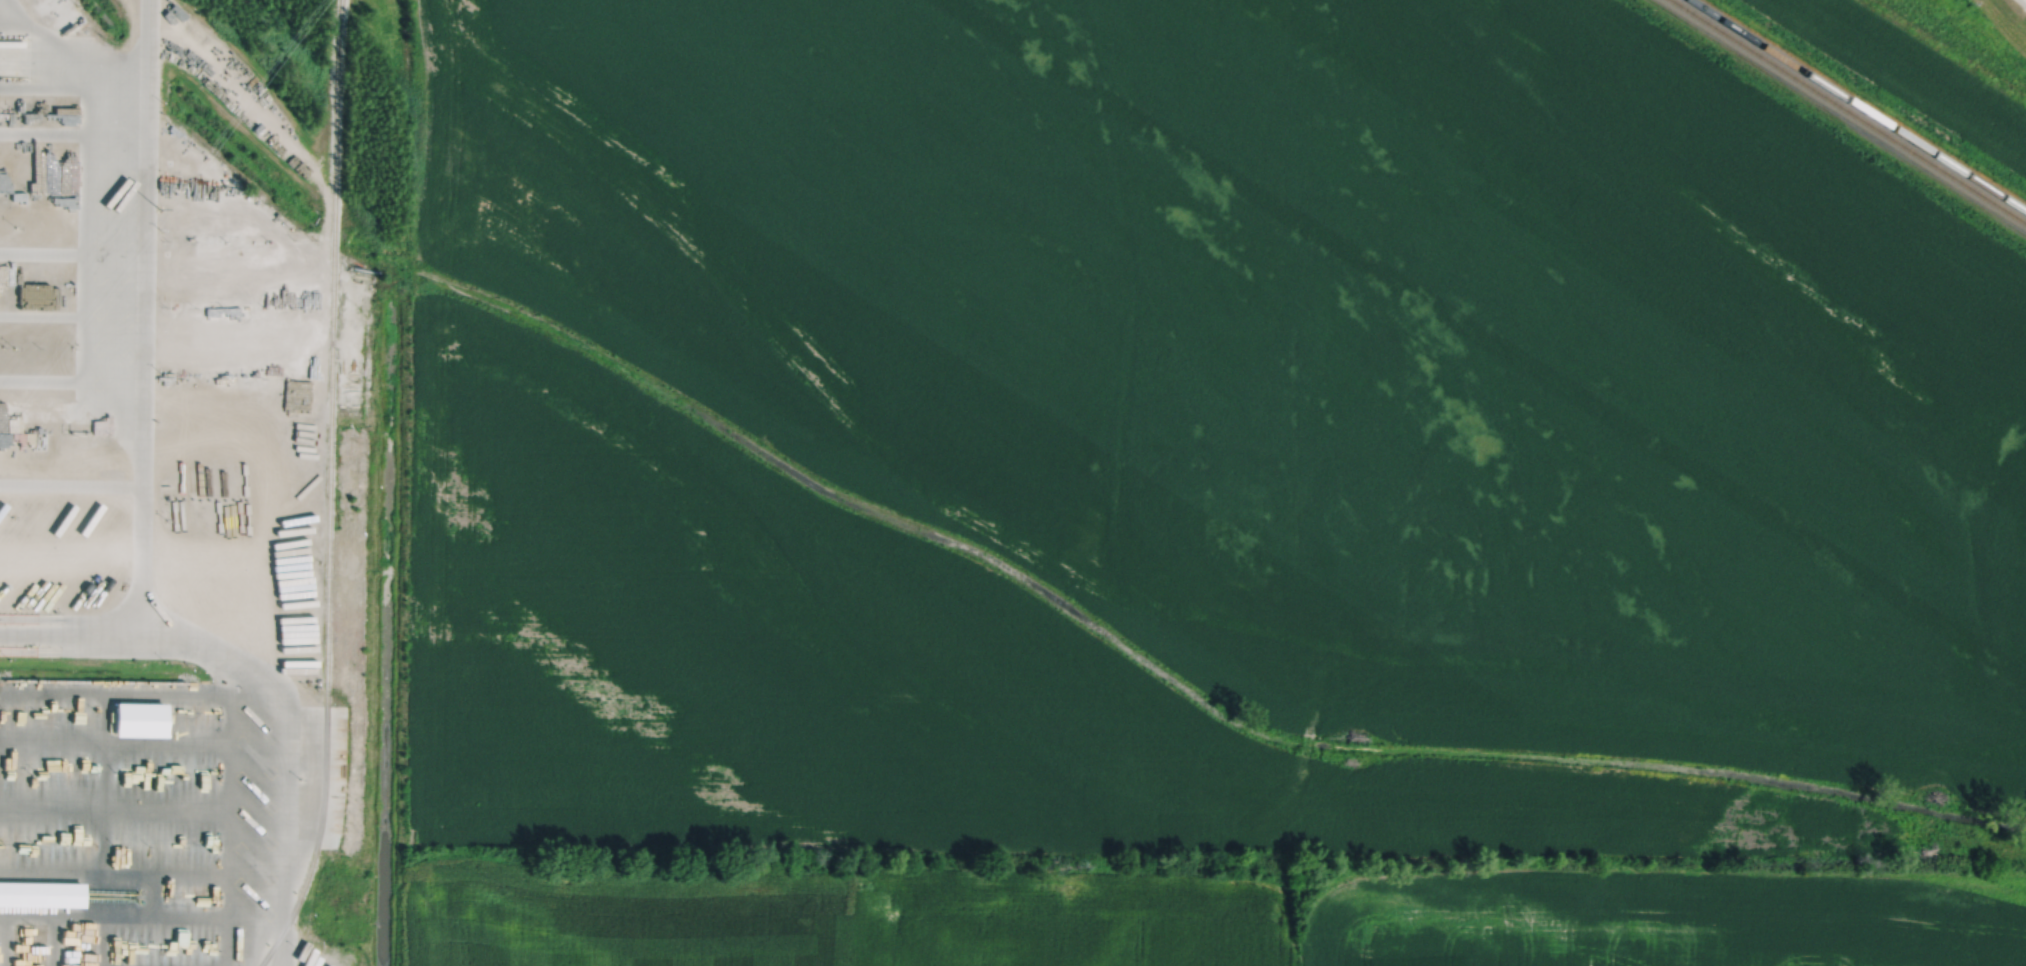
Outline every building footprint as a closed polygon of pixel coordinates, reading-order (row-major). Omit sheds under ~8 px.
[(38,329),(38,320),(2,320),(2,329),(38,329)] [(115,702),(115,735),(166,736),(166,703),(115,702)] [(82,908),(0,907),(0,883),(82,884),(82,908)]
